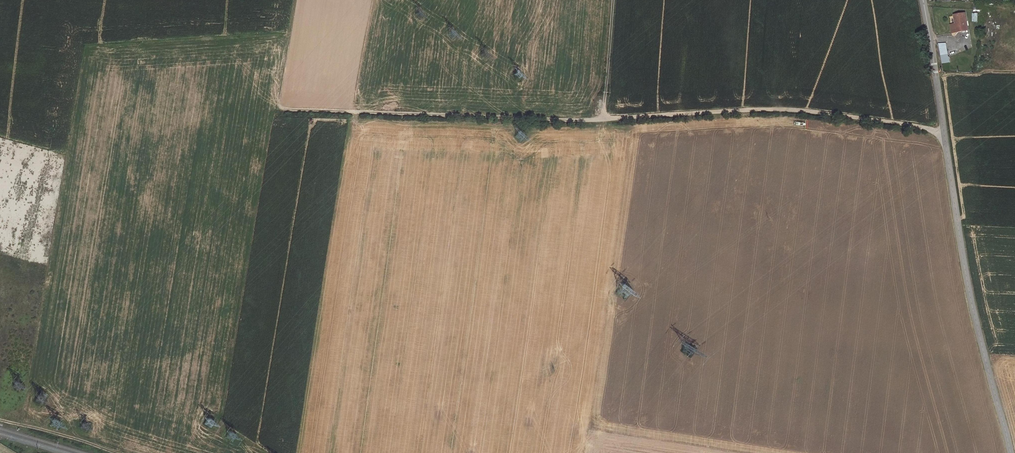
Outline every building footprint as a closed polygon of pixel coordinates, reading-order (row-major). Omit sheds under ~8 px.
[(966,13),(954,15),(956,24),(950,25),(952,33),(969,30),(966,13)] [(946,44),(939,45),(942,63),(949,62),(946,44)]
